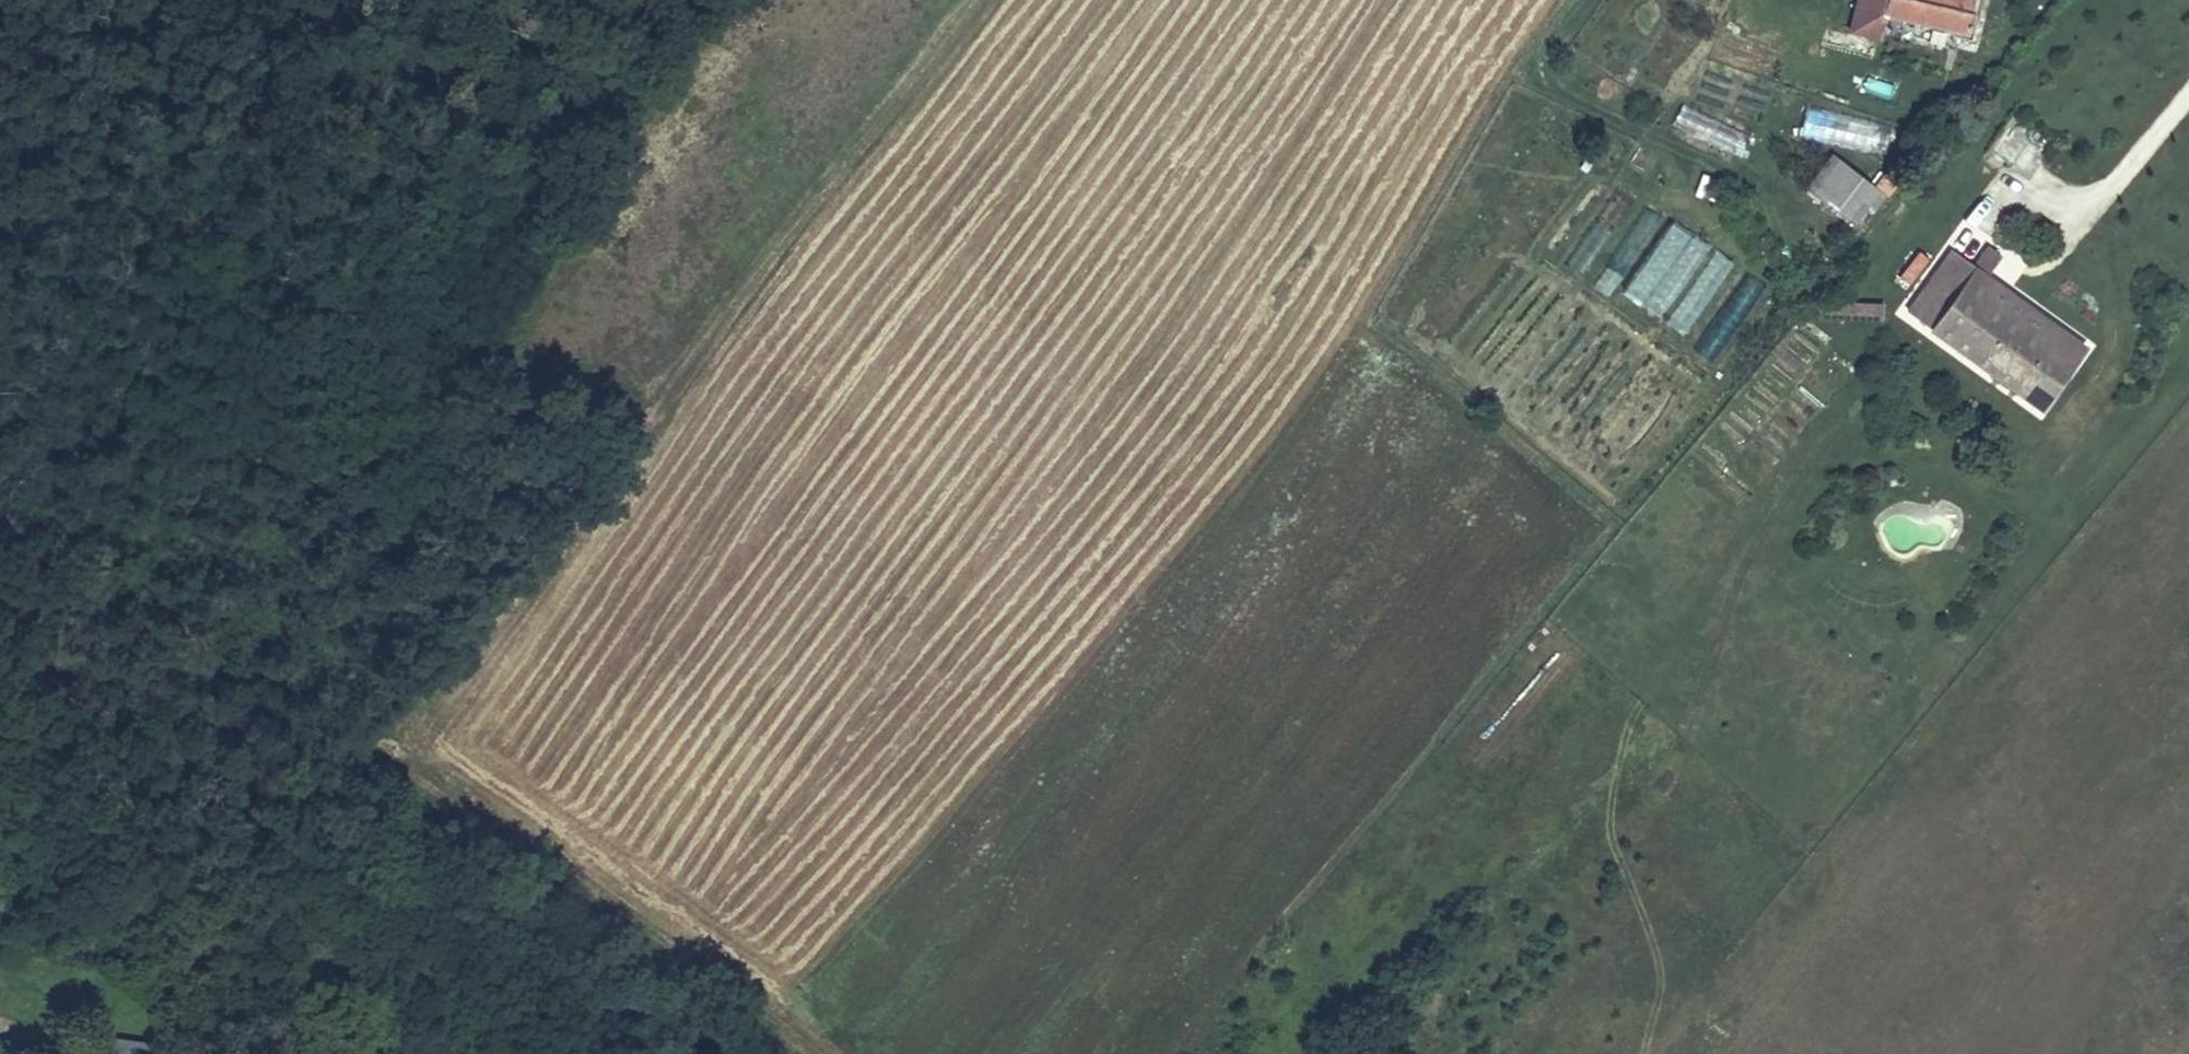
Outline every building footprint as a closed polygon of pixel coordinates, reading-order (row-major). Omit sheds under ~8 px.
[(1879,37),(1885,15),(1967,35),(1975,0),(1862,0),(1854,32),(1879,37)] [(1681,103),(1670,125),(1740,158),(1750,135),(1681,103)] [(1884,156),(1891,125),(1804,105),(1797,137),(1884,156)] [(1809,190),(1855,226),(1871,206),(1875,210),(1886,197),(1835,157),(1809,190)] [(1916,249),(1896,275),(1908,285),(1928,258),(1916,249)] [(1932,327),(2020,392),(2055,344),(1995,299),(2003,288),(1988,276),(2002,256),(1991,249),(1976,269),(1932,327)] [(1932,327),(1976,269),(1955,254),(1912,311),(1932,327)] [(2055,344),(2020,392),(2041,407),(2084,348),(2003,288),(1995,299),(2055,344)]
